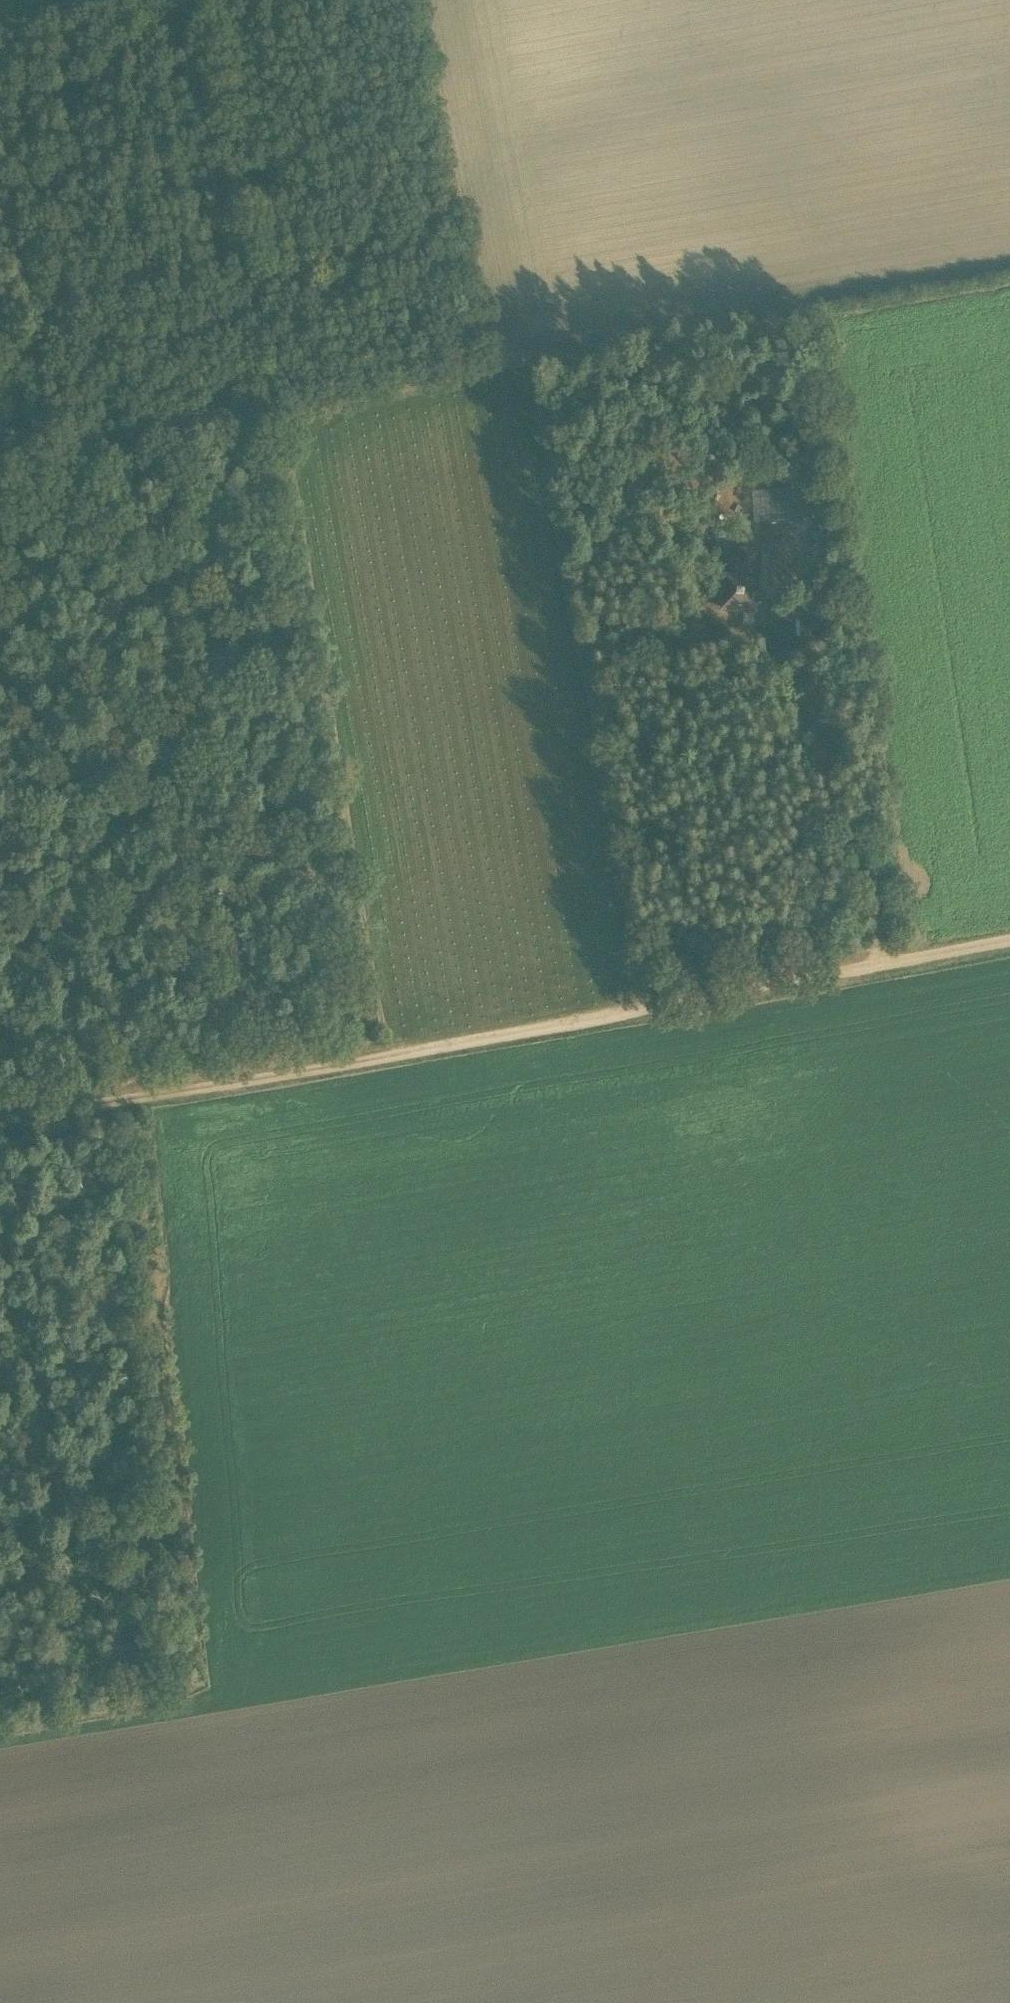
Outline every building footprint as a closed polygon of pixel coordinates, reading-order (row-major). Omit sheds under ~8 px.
[(807,492),(795,493),(796,519),(808,519),(807,492)] [(726,575),(725,589),(723,609),(754,611),(759,554),(739,552),(737,576),(726,575)]
